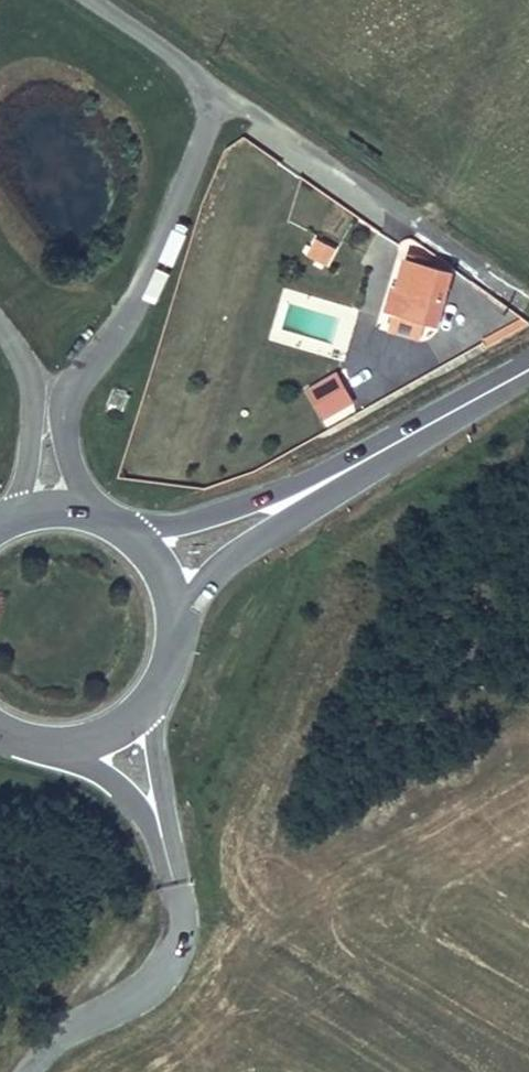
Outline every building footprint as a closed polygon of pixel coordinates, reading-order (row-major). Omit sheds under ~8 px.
[(328,264),(336,248),(317,238),(308,253),(328,264)] [(435,325),(451,271),(407,258),(392,313),(393,314),(426,323),(435,325)] [(421,338),(426,323),(393,314),(389,329),(421,338)] [(338,373),(307,389),(323,418),(353,402),(338,373)]
